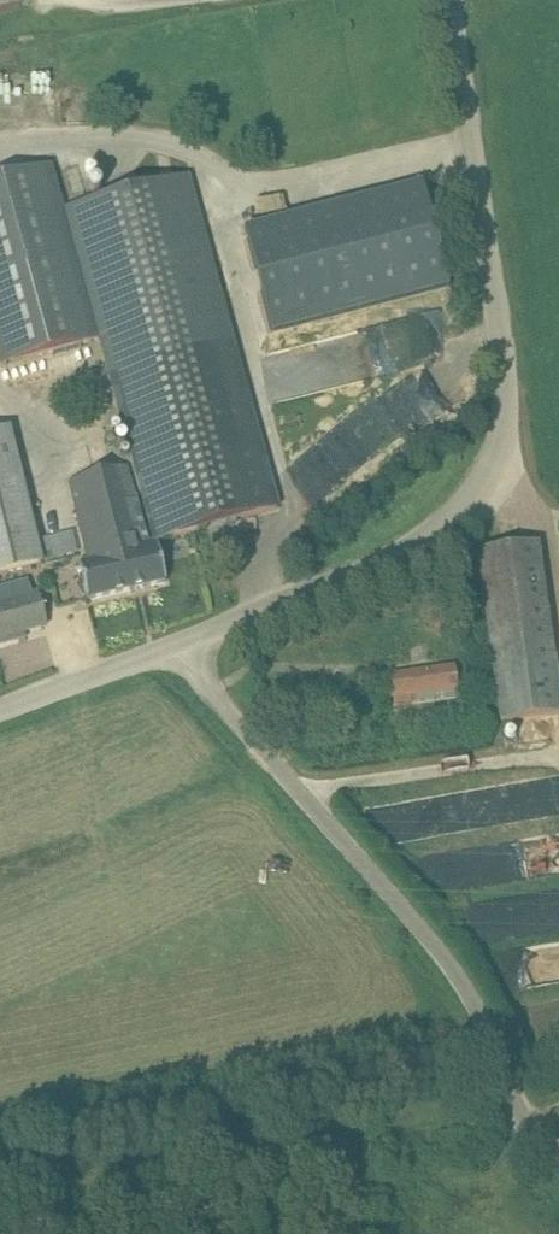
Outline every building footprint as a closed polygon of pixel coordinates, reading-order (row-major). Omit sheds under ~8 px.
[(20,6),(19,0),(0,0),(0,11),(20,6)] [(135,465),(156,543),(284,509),(192,175),(67,209),(53,165),(0,179),(0,365),(0,367),(100,340),(135,465)] [(423,182),(245,228),(271,332),(450,286),(423,182)] [(0,431),(0,577),(46,566),(12,428),(0,431)] [(167,581),(156,543),(135,465),(72,481),(91,560),(79,563),(88,599),(167,581)] [(480,559),(501,721),(558,713),(558,695),(538,542),(478,550),(480,559)] [(27,636),(25,631),(47,625),(39,592),(0,602),(0,643),(27,636)] [(392,675),(396,706),(411,704),(410,694),(457,688),(454,666),(392,675)]
